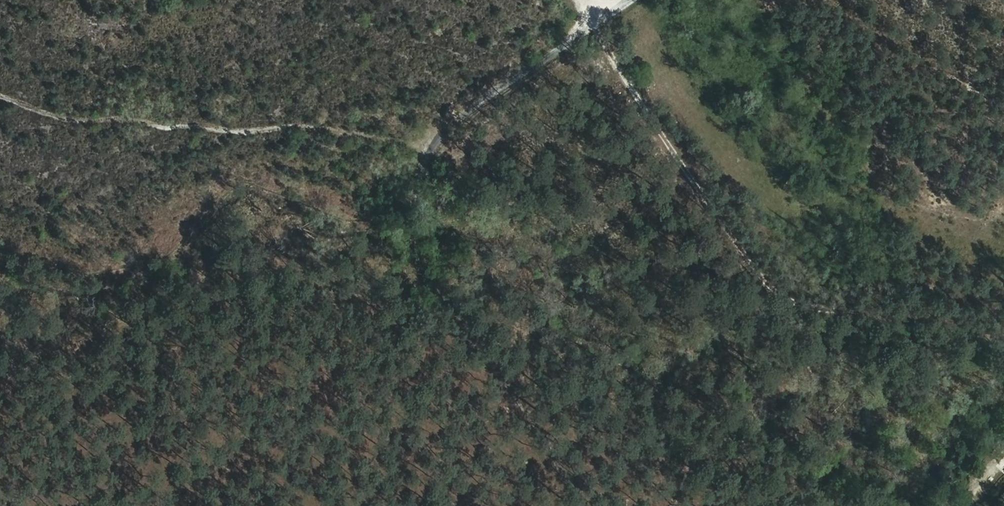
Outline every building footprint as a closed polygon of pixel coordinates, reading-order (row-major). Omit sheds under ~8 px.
[(993,437),(1003,451),(1003,436),(1001,431),(993,437)]
